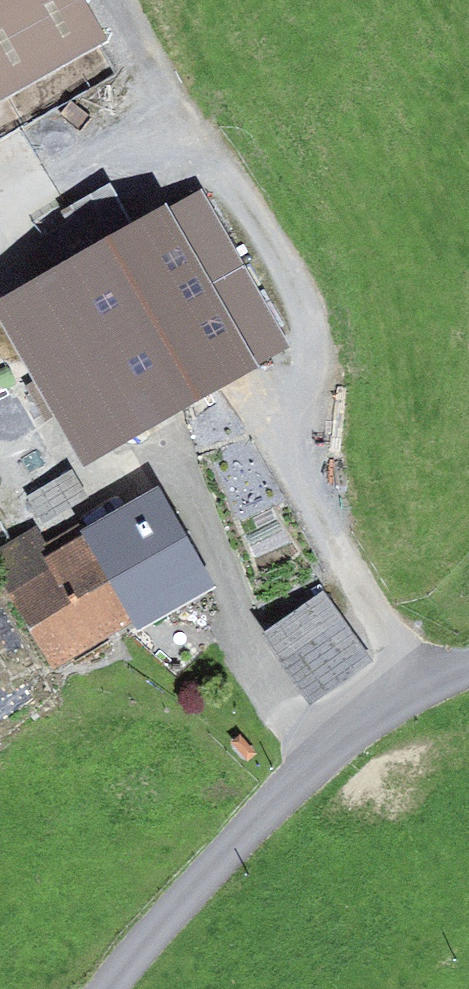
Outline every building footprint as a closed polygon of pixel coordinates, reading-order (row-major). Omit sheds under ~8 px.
[(106,39),(85,0),(0,0),(0,98),(106,39)] [(294,346),(202,183),(133,222),(110,180),(61,208),(68,220),(36,238),(53,267),(0,297),(0,313),(85,463),(294,346)] [(73,469),(26,495),(41,522),(88,497),(73,469)] [(154,483),(82,525),(86,531),(134,616),(140,623),(211,582),(154,483)] [(86,531),(53,550),(38,524),(0,545),(0,563),(55,661),(134,616),(86,531)] [(311,697),(372,654),(324,586),(263,629),(311,697)]
